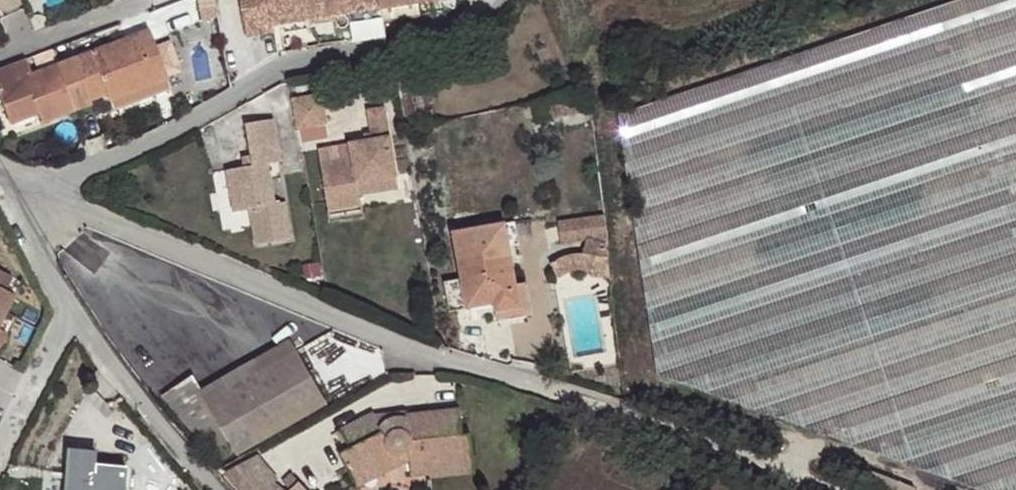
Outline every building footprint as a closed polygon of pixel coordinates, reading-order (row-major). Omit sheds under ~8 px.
[(348,14),(346,0),(240,0),(247,36),(276,32),(275,26),(284,24),(308,21),(348,14)] [(348,14),(381,10),(379,0),(346,0),(348,14)] [(383,20),(421,14),(419,3),(419,0),(379,0),(381,10),(383,19),(383,20)] [(661,375),(985,489),(1015,489),(1015,0),(949,0),(621,107),(661,375)] [(381,10),(348,14),(350,24),(383,19),(381,10)] [(308,21),(284,24),(285,34),(309,30),(308,21)] [(148,30),(58,64),(72,101),(87,95),(89,101),(107,93),(110,101),(139,90),(136,83),(165,73),(148,30)] [(58,64),(32,74),(26,60),(0,69),(0,96),(3,105),(24,97),(35,102),(35,104),(39,113),(72,101),(58,64)] [(167,79),(165,73),(136,83),(139,90),(167,79)] [(427,87),(403,92),(409,122),(434,117),(427,87)] [(142,99),(139,90),(110,101),(114,110),(142,99)] [(321,93),(292,99),(297,128),(327,123),(321,93)] [(24,97),(3,105),(7,115),(35,104),(35,102),(24,97)] [(385,107),(367,111),(371,133),(372,140),(365,140),(349,144),(352,158),(311,166),(321,213),(364,206),(359,180),(397,173),(385,107)] [(280,161),(273,118),(245,123),(251,156),(253,165),(243,166),(226,169),(234,212),(249,208),(252,224),(256,244),(291,238),(285,202),(275,203),(268,163),(280,161)] [(253,165),(251,156),(242,157),(243,166),(253,165)] [(397,173),(359,180),(362,191),(399,184),(397,173)] [(590,241),(606,246),(603,219),(586,221),(590,241)] [(515,222),(504,224),(509,249),(519,247),(515,222)] [(509,249),(504,224),(452,234),(461,281),(465,280),(470,309),(493,305),(495,313),(521,308),(516,285),(509,249)] [(591,277),(609,280),(606,246),(590,241),(588,240),(582,255),(576,254),(572,255),(569,255),(566,257),(563,259),(560,260),(558,261),(549,266),(559,278),(562,276),(567,274),(572,272),(576,271),(579,271),(583,272),(587,272),(592,273),(591,277)] [(465,280),(461,281),(457,281),(462,311),(470,309),(465,280)] [(526,283),(516,285),(521,308),(495,313),(496,322),(531,316),(526,283)] [(223,378),(229,389),(295,349),(288,339),(223,378)] [(192,376),(159,397),(211,455),(230,442),(238,455),(326,404),(295,349),(229,389),(223,378),(201,391),(192,376)] [(379,428),(374,416),(372,413),(340,429),(350,449),(340,454),(353,482),(375,470),(379,477),(400,466),(395,454),(398,456),(400,456),(403,456),(405,455),(408,453),(409,461),(411,478),(428,475),(428,470),(474,463),(471,435),(462,435),(460,409),(405,416),(406,418),(379,428)] [(404,411),(374,416),(379,428),(406,418),(405,416),(404,411)] [(291,475),(272,441),(223,469),(241,489),(306,489),(291,475)] [(95,463),(95,455),(71,452),(68,489),(125,489),(126,474),(94,471),(95,463)] [(400,466),(409,461),(408,453),(405,455),(403,456),(400,456),(398,456),(395,454),(400,466)] [(126,467),(95,463),(94,471),(126,474),(126,467)] [(474,473),(474,463),(428,470),(428,475),(429,480),(474,473)] [(375,470),(353,482),(356,489),(379,477),(375,470)]
